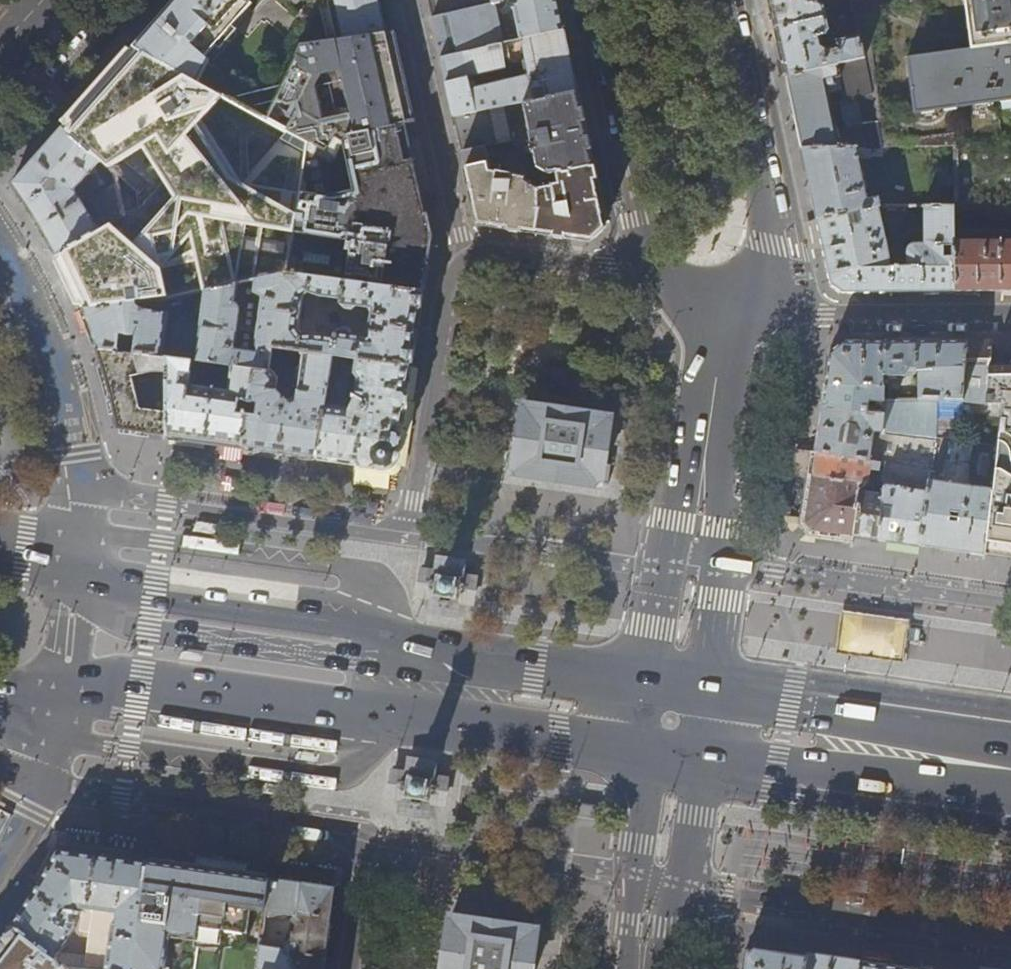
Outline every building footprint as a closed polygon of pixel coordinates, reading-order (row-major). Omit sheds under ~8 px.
[(241,0),(174,0),(171,4),(132,48),(191,79),(205,56),(231,26),(224,19),(241,0)] [(377,0),(319,0),(328,42),(385,34),(378,3),(377,0)] [(493,3),(431,18),(436,37),(441,58),(504,43),(493,4),(503,2),(503,0),(492,0),(493,3)] [(557,0),(512,0),(514,6),(506,8),(509,22),(517,21),(518,28),(513,29),(516,40),(563,29),(558,8),(557,0)] [(771,4),(776,28),(827,17),(824,4),(819,1),(813,3),(813,0),(770,0),(771,4)] [(988,46),(1010,42),(1010,0),(982,0),(988,46)] [(829,30),(827,17),(776,28),(781,53),(786,76),(863,58),(860,45),(859,46),(857,35),(837,40),(834,45),(834,46),(826,48),(822,44),(820,36),(826,35),(829,30)] [(576,92),(569,59),(563,29),(516,40),(504,43),(441,58),(447,87),(454,116),(488,109),(504,106),(521,103),(576,92)] [(301,46),(273,105),(281,108),(284,104),(286,105),(299,102),(313,73),(340,67),(351,113),(318,120),(301,112),(294,111),(286,130),(307,141),(324,150),(331,137),(343,142),(347,135),(414,120),(409,97),(401,61),(395,33),(385,34),(328,42),(301,46)] [(906,58),(914,110),(1010,97),(1010,42),(988,46),(906,58)] [(882,148),(863,58),(786,76),(787,81),(802,149),(882,148)] [(579,105),(576,92),(521,103),(531,148),(527,149),(528,154),(532,153),(535,168),(546,176),(552,174),(592,167),(588,145),(579,105)] [(497,145),(488,109),(454,116),(457,132),(462,153),(484,148),(497,145)] [(424,163),(414,120),(347,135),(343,142),(336,156),(324,150),(307,141),(285,273),(421,291),(423,278),(428,250),(430,236),(419,188),(429,185),(424,163)] [(120,217),(112,175),(61,128),(39,153),(11,185),(29,210),(49,242),(57,257),(120,217)] [(489,169),(484,148),(462,153),(474,206),(478,224),(507,228),(535,232),(539,209),(536,188),(536,186),(524,179),(526,169),(521,169),(520,174),(489,169)] [(885,157),(885,148),(882,148),(802,149),(808,177),(817,219),(878,206),(879,206),(878,198),(867,200),(858,161),(873,160),(873,157),(881,157),(885,157)] [(599,196),(592,167),(552,174),(555,185),(545,186),(544,182),(540,182),(540,187),(536,188),(539,209),(535,232),(588,240),(604,223),(599,196)] [(906,266),(889,266),(878,206),(817,219),(824,253),(831,282),(838,288),(843,292),(891,292),(955,291),(954,256),(944,256),(944,246),(954,246),(954,231),(953,207),(925,206),(924,244),(911,244),(909,245),(907,247),(906,251),(906,266)] [(954,231),(954,246),(954,256),(955,291),(986,291),(1010,291),(1010,230),(954,231)] [(421,291),(285,273),(285,274),(273,347),(282,348),(334,355),(409,365),(416,321),(421,291)] [(90,329),(97,348),(167,357),(193,360),(197,360),(254,369),(269,371),(270,368),(273,347),(285,274),(181,295),(83,309),(90,329)] [(830,352),(826,384),(882,384),(884,384),(884,373),(887,375),(907,376),(908,373),(919,373),(919,401),(937,401),(963,401),(967,341),(927,341),(863,342),(853,342),(842,342),(830,352)] [(978,341),(967,341),(963,401),(963,402),(987,405),(987,403),(989,372),(991,372),(991,364),(991,341),(978,341)] [(169,436),(167,357),(97,348),(104,369),(111,391),(114,407),(119,429),(169,436)] [(330,378),(334,355),(282,348),(279,365),(282,369),(297,371),(294,388),(298,392),(296,405),(292,406),(278,389),(280,378),(274,369),(270,368),(269,371),(254,369),(251,448),(291,453),(317,457),(325,406),(330,378)] [(400,426),(409,365),(334,355),(330,378),(340,379),(342,366),(355,368),(354,375),(359,380),(356,397),(351,409),(325,406),(317,457),(348,461),(393,467),(400,426)] [(190,384),(193,360),(167,357),(169,436),(214,442),(251,448),(254,369),(197,360),(197,367),(225,371),(222,389),(190,384)] [(991,364),(991,372),(989,372),(987,403),(996,404),(1002,404),(997,446),(995,464),(985,554),(992,555),(1010,558),(1010,364),(991,364)] [(568,386),(570,372),(549,369),(547,383),(568,386)] [(882,384),(826,384),(823,402),(823,406),(885,414),(883,430),(936,438),(936,426),(937,401),(919,401),(883,400),(882,384)] [(997,446),(1002,404),(996,404),(992,423),(981,422),(977,443),(997,446)] [(600,485),(608,486),(611,465),(603,464),(610,417),(524,405),(518,452),(510,450),(507,471),(514,472),(556,478),(600,485)] [(946,439),(936,438),(883,430),(885,414),(823,406),(822,412),(817,450),(870,460),(873,439),(879,441),(878,447),(884,448),(880,462),(886,463),(930,471),(939,472),(946,439)] [(962,430),(936,426),(936,438),(946,439),(962,441),(962,430)] [(977,443),(962,441),(946,439),(939,472),(930,471),(920,545),(965,551),(985,554),(995,464),(997,446),(977,443)] [(880,462),(870,460),(817,450),(813,476),(867,484),(869,475),(879,477),(878,482),(884,483),(886,463),(880,462)] [(882,497),(876,539),(882,539),(920,545),(930,471),(886,463),(884,483),(882,497)] [(867,490),(867,484),(813,476),(806,522),(813,530),(826,531),(853,535),(859,494),(861,494),(861,489),(867,490)] [(876,539),(882,497),(861,494),(859,494),(853,535),(863,537),(876,539)] [(471,603),(475,578),(461,576),(463,562),(438,559),(436,573),(422,571),(419,595),(433,598),(431,612),(456,615),(457,601),(471,603)] [(838,652),(905,659),(909,619),(842,612),(838,652)] [(399,815),(428,819),(431,805),(445,807),(449,778),(435,776),(437,762),(408,757),(406,771),(392,769),(388,799),(402,801),(399,815)] [(11,925),(55,957),(76,926),(77,913),(81,913),(80,925),(89,926),(84,968),(87,968),(132,968),(147,861),(134,860),(101,855),(81,852),(58,849),(44,874),(33,893),(11,925)] [(147,861),(132,968),(258,968),(270,879),(239,875),(187,867),(147,861)] [(334,888),(319,886),(299,883),(270,879),(258,968),(322,968),(326,946),(334,888)] [(536,929),(451,917),(450,922),(444,968),(531,968),(536,929)] [(84,968),(67,966),(55,957),(11,925),(6,932),(0,940),(0,968),(87,968),(84,968)] [(746,952),(744,968),(861,968),(862,961),(827,956),(804,952),(755,946),(746,952)] [(920,968),(895,965),(862,961),(861,968),(920,968)]
